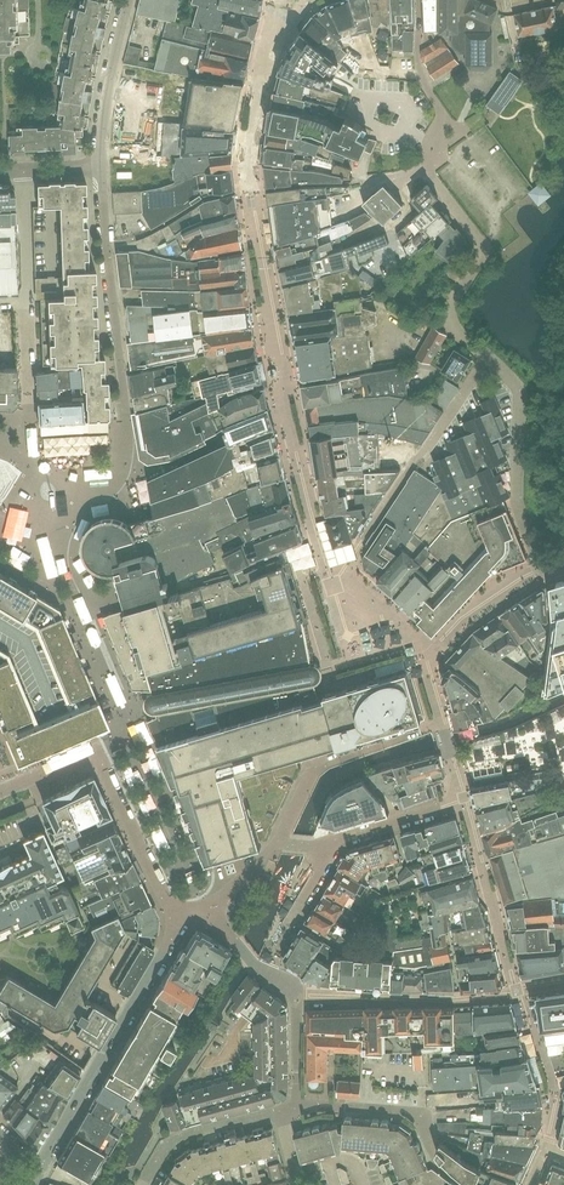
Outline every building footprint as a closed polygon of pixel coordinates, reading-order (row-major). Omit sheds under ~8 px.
[(13,51),(13,44),(20,43),(20,36),(30,36),(29,0),(0,0),(0,51),(13,51)] [(68,18),(66,29),(55,83),(54,84),(53,94),(52,95),(49,124),(58,125),(25,127),(25,130),(19,130),(11,131),(11,145),(6,145),(6,153),(12,153),(21,153),(22,153),(24,153),(25,152),(27,152),(27,150),(27,149),(34,148),(35,148),(39,148),(41,148),(49,148),(63,147),(64,147),(63,144),(69,144),(76,143),(77,143),(77,138),(77,137),(84,136),(84,129),(88,129),(91,101),(93,92),(104,38),(106,28),(113,3),(113,1),(110,0),(73,0),(68,18)] [(181,0),(141,0),(137,13),(168,21),(175,22),(181,0)] [(261,18),(229,10),(219,7),(220,5),(221,0),(194,0),(193,3),(199,5),(193,26),(213,30),(213,29),(224,32),(254,40),(261,18)] [(220,5),(262,14),(265,0),(221,0),(220,5)] [(327,5),(342,32),(349,29),(356,43),(361,42),(362,42),(361,36),(351,0),(341,0),(327,5)] [(361,36),(374,33),(367,0),(351,0),(361,36)] [(390,0),(370,0),(375,26),(381,26),(381,28),(387,28),(386,25),(392,24),(392,23),(390,0)] [(392,24),(393,34),(392,50),(403,50),(404,43),(405,18),(404,0),(390,0),(392,23),(392,24)] [(415,0),(404,0),(405,18),(404,43),(403,50),(414,50),(416,20),(415,0)] [(424,32),(439,31),(439,24),(439,0),(423,0),(424,32)] [(441,33),(452,33),(452,46),(459,53),(467,53),(467,64),(472,69),(487,69),(492,64),(492,32),(490,32),(490,23),(491,23),(498,9),(478,0),(440,0),(440,33),(441,33)] [(327,5),(313,15),(338,40),(347,48),(356,43),(349,29),(342,32),(327,5)] [(554,6),(514,14),(519,36),(559,29),(554,6)] [(301,31),(302,31),(336,59),(339,62),(340,61),(342,63),(351,52),(347,48),(338,40),(313,15),(302,30),(301,31)] [(213,31),(175,22),(168,21),(157,64),(149,62),(148,67),(190,76),(192,76),(198,77),(199,73),(246,81),(254,41),(223,34),(213,31)] [(280,71),(326,87),(326,86),(329,77),(330,75),(311,69),(308,67),(310,61),(312,59),(314,61),(326,71),(328,68),(335,59),(336,59),(302,31),(293,43),(295,45),(292,51),(290,50),(286,56),(280,71)] [(441,39),(421,51),(422,57),(425,63),(449,48),(441,38),(441,39)] [(129,45),(124,63),(138,66),(143,49),(129,45)] [(449,48),(425,63),(428,67),(435,78),(459,63),(452,52),(449,48)] [(379,78),(391,78),(392,65),(379,65),(379,78)] [(511,69),(489,101),(501,110),(509,100),(516,91),(515,91),(524,78),(511,69)] [(275,90),(275,91),(303,97),(307,98),(320,103),(320,102),(329,105),(335,106),(336,106),(340,108),(343,109),(348,95),(326,87),(280,71),(279,71),(279,72),(278,76),(276,86),(275,90)] [(173,112),(172,122),(191,124),(211,126),(211,128),(235,130),(245,82),(198,77),(192,76),(189,99),(181,99),(180,113),(173,112)] [(272,104),(272,105),(273,105),(272,105),(305,111),(312,112),(329,118),(339,124),(343,126),(347,117),(337,114),(333,112),(335,106),(329,105),(320,102),(320,103),(307,98),(303,97),(275,91),(272,104)] [(418,96),(423,103),(429,98),(425,92),(418,96)] [(269,129),(269,130),(290,133),(303,135),(314,137),(353,153),(361,156),(364,150),(372,153),(377,140),(369,139),(365,136),(368,129),(364,127),(358,123),(356,122),(347,117),(343,126),(339,124),(329,118),(312,112),(305,111),(272,105),(272,106),(269,128),(269,129)] [(156,157),(174,155),(191,153),(233,150),(235,130),(211,128),(211,126),(191,124),(172,122),(160,121),(159,151),(157,151),(156,157)] [(269,130),(267,144),(288,147),(296,148),(300,148),(302,138),(303,135),(290,133),(269,130)] [(302,138),(300,148),(303,149),(313,153),(317,155),(317,154),(330,159),(332,154),(332,153),(334,149),(321,144),(302,138)] [(267,144),(266,153),(295,157),(295,158),(300,158),(300,154),(313,156),(313,153),(303,149),(300,148),(296,148),(288,147),(267,144)] [(174,157),(176,179),(176,182),(194,175),(194,174),(207,171),(213,170),(232,166),(233,151),(191,154),(174,157)] [(266,153),(264,164),(266,164),(294,167),(294,168),(304,169),(305,159),(300,158),(295,158),(295,157),(266,153)] [(300,154),(300,158),(305,159),(304,169),(304,170),(312,170),(332,173),(343,176),(350,177),(351,168),(348,167),(342,165),(345,158),(332,153),(332,154),(330,159),(317,154),(317,155),(313,153),(313,156),(300,154)] [(266,165),(264,165),(267,186),(293,184),(343,181),(352,181),(353,178),(350,177),(343,176),(332,173),(312,170),(304,170),(302,170),(291,168),(266,165)] [(210,193),(211,193),(235,189),(232,168),(207,173),(210,193)] [(114,192),(114,214),(143,212),(152,229),(177,214),(206,195),(211,195),(211,193),(210,193),(207,173),(207,171),(194,174),(194,175),(176,182),(144,190),(114,192)] [(48,183),(37,183),(37,184),(38,184),(39,193),(42,193),(42,206),(43,206),(54,206),(60,205),(61,254),(62,264),(62,276),(62,277),(63,281),(57,281),(58,291),(63,291),(63,297),(40,298),(40,303),(41,317),(41,324),(42,339),(42,346),(43,360),(43,365),(81,364),(81,368),(82,385),(83,389),(85,389),(86,407),(87,407),(87,420),(89,420),(89,419),(96,419),(96,420),(100,420),(99,418),(107,418),(107,420),(109,420),(109,417),(108,417),(108,406),(109,406),(109,405),(105,405),(104,395),(109,394),(109,393),(107,393),(107,382),(108,382),(108,381),(105,381),(101,381),(100,370),(104,370),(103,358),(104,358),(104,357),(99,358),(94,358),(94,345),(97,345),(97,336),(94,336),(93,324),(96,323),(96,314),(93,315),(92,302),(95,302),(95,293),(92,293),(91,280),(95,280),(94,271),(95,271),(95,270),(89,270),(85,270),(84,258),(88,257),(87,248),(84,248),(84,235),(87,235),(86,226),(83,226),(83,213),(86,213),(85,204),(82,204),(82,192),(85,192),(84,183),(86,182),(86,181),(75,182),(75,180),(73,180),(73,182),(64,182),(64,181),(62,181),(63,182),(60,182),(60,181),(58,181),(58,182),(49,183),(49,181),(48,181),(48,183)] [(543,198),(544,197),(551,192),(541,180),(532,187),(529,189),(531,192),(539,201),(543,198)] [(0,293),(4,293),(5,293),(10,293),(10,292),(18,292),(18,284),(18,255),(16,220),(15,198),(15,193),(15,191),(13,188),(10,188),(9,189),(9,185),(9,184),(8,184),(3,184),(1,184),(1,182),(0,183),(0,293)] [(375,191),(363,202),(370,209),(384,222),(403,204),(385,184),(377,191),(376,192),(375,191)] [(438,197),(430,188),(431,187),(428,184),(427,185),(427,184),(412,198),(422,210),(438,197)] [(303,186),(268,190),(269,203),(270,203),(304,198),(329,195),(342,193),(350,191),(350,187),(350,185),(344,185),(328,185),(303,186)] [(238,211),(235,193),(208,200),(205,201),(170,224),(176,233),(189,226),(201,221),(204,220),(206,219),(238,211)] [(304,198),(270,203),(274,242),(275,244),(316,234),(317,234),(316,232),(333,226),(329,195),(304,198)] [(438,197),(422,210),(418,214),(427,224),(443,210),(441,211),(433,202),(438,197)] [(452,220),(449,217),(450,216),(447,213),(447,214),(443,210),(427,224),(437,234),(452,220)] [(178,254),(205,234),(240,226),(238,211),(206,219),(204,220),(201,221),(189,226),(176,233),(177,234),(154,247),(158,252),(167,254),(178,254)] [(366,212),(350,220),(354,229),(354,230),(373,218),(366,212)] [(437,234),(427,224),(418,214),(397,233),(409,259),(437,234)] [(316,234),(275,244),(275,245),(277,255),(278,256),(320,245),(332,241),(332,240),(339,237),(351,233),(346,221),(336,225),(333,226),(316,232),(317,234),(316,234)] [(457,254),(466,240),(453,223),(442,233),(447,239),(438,251),(443,255),(452,261),(457,254)] [(176,233),(170,224),(152,234),(144,238),(136,240),(139,247),(150,250),(154,247),(177,234),(176,233)] [(205,235),(191,248),(192,257),(244,247),(240,227),(205,235)] [(323,256),(280,267),(285,284),(317,276),(348,268),(348,267),(345,256),(347,256),(351,255),(357,253),(360,254),(388,243),(389,243),(386,233),(369,239),(354,245),(352,246),(344,249),(325,255),(323,256)] [(320,245),(278,256),(280,266),(280,267),(323,256),(322,255),(321,251),(334,247),(333,243),(341,242),(339,237),(332,240),(332,241),(320,245)] [(220,270),(247,267),(245,255),(244,250),(244,251),(221,256),(221,259),(202,262),(202,268),(205,268),(207,269),(207,270),(220,270)] [(167,258),(150,253),(140,251),(117,252),(122,286),(173,287),(172,259),(167,258)] [(172,259),(173,287),(173,289),(201,291),(248,286),(247,267),(220,270),(207,270),(207,269),(205,268),(202,268),(202,262),(221,259),(221,256),(197,261),(172,259)] [(285,284),(287,297),(363,291),(360,275),(351,270),(322,277),(285,284)] [(379,289),(393,300),(399,290),(383,282),(379,289)] [(190,307),(198,308),(198,309),(202,309),(207,310),(251,304),(248,286),(201,291),(173,289),(173,290),(142,289),(144,305),(171,305),(190,307)] [(315,308),(315,309),(336,306),(335,299),(363,295),(363,291),(287,297),(290,311),(315,308)] [(290,312),(296,340),(339,334),(367,331),(366,328),(379,322),(377,310),(364,307),(363,300),(373,299),(372,294),(363,295),(335,299),(336,306),(315,309),(290,312)] [(253,326),(251,305),(204,311),(198,311),(198,309),(198,308),(190,307),(171,305),(144,305),(128,305),(132,342),(158,339),(191,335),(202,333),(208,333),(253,326)] [(443,340),(447,335),(434,326),(416,358),(430,363),(443,340)] [(132,370),(158,364),(176,360),(206,354),(206,355),(207,355),(256,345),(253,327),(203,334),(202,333),(191,335),(158,339),(132,342),(128,343),(131,370),(132,370)] [(339,334),(296,340),(302,379),(337,373),(373,366),(370,334),(367,331),(339,334)] [(174,365),(166,367),(167,374),(176,372),(179,383),(211,374),(259,361),(256,345),(207,355),(206,355),(206,354),(176,360),(177,365),(174,366),(174,365)] [(458,380),(471,359),(455,349),(442,370),(458,380)] [(201,378),(192,380),(197,398),(201,397),(204,396),(207,395),(219,392),(220,397),(253,387),(264,384),(263,381),(260,364),(259,362),(231,370),(201,378)] [(16,367),(0,367),(0,411),(10,411),(17,405),(17,367),(16,367)] [(132,374),(135,395),(169,387),(175,385),(179,384),(179,383),(176,372),(167,374),(166,367),(132,374)] [(392,394),(392,395),(409,398),(404,367),(340,379),(329,381),(329,380),(303,384),(306,404),(333,399),(344,398),(392,394)] [(70,368),(36,372),(39,421),(39,423),(83,420),(82,395),(71,395),(71,400),(63,400),(63,396),(57,397),(56,390),(62,390),(62,387),(71,386),(70,368)] [(444,411),(460,388),(445,379),(429,402),(444,411)] [(169,387),(135,395),(137,410),(170,401),(178,399),(175,385),(169,387)] [(221,406),(219,408),(225,426),(228,425),(227,423),(238,418),(268,407),(265,388),(234,397),(221,406)] [(179,402),(137,413),(143,448),(160,460),(172,458),(172,454),(174,454),(205,439),(202,431),(198,432),(193,419),(211,411),(221,406),(220,397),(219,392),(207,395),(204,396),(201,397),(197,398),(191,400),(180,402),(179,402)] [(336,421),(337,421),(337,422),(359,419),(359,421),(394,424),(431,431),(444,411),(429,402),(409,398),(392,395),(392,394),(344,398),(333,399),(333,401),(306,405),(310,424),(336,421)] [(440,473),(433,476),(435,482),(436,482),(442,486),(439,491),(441,493),(442,493),(453,520),(503,499),(509,497),(500,474),(494,476),(490,467),(507,459),(497,436),(509,432),(494,398),(483,402),(487,414),(465,423),(470,434),(447,443),(452,455),(435,462),(440,473)] [(211,411),(193,419),(198,432),(202,431),(205,439),(217,433),(224,428),(223,427),(225,426),(219,408),(221,406),(211,411)] [(225,426),(223,427),(224,428),(228,438),(230,444),(231,446),(247,440),(274,429),(273,428),(274,428),(274,426),(272,422),(270,413),(269,408),(228,425),(225,426)] [(359,421),(359,419),(337,422),(337,421),(336,421),(310,424),(312,437),(358,432),(378,431),(408,439),(422,443),(431,431),(394,424),(359,421)] [(247,440),(231,446),(237,465),(258,459),(280,452),(275,429),(274,429),(247,440)] [(340,473),(364,472),(381,470),(381,471),(400,470),(406,464),(403,461),(395,462),(395,454),(380,455),(378,431),(358,432),(312,437),(319,475),(337,474),(340,473)] [(150,481),(148,481),(152,496),(151,496),(152,500),(203,481),(228,470),(227,469),(231,467),(237,465),(231,446),(230,444),(229,444),(228,445),(223,447),(216,451),(216,450),(215,451),(203,457),(203,456),(201,457),(202,457),(190,463),(189,463),(188,463),(176,469),(175,469),(175,470),(163,475),(162,475),(162,476),(150,481)] [(203,481),(152,500),(152,501),(155,516),(198,503),(227,494),(245,488),(263,483),(286,476),(281,453),(280,452),(258,459),(237,465),(231,467),(227,469),(228,470),(203,481)] [(378,574),(380,576),(404,549),(439,491),(442,486),(436,482),(435,482),(415,469),(408,480),(408,481),(383,519),(375,531),(374,531),(367,542),(371,545),(366,553),(363,555),(365,569),(375,577),(378,574)] [(319,475),(323,497),(341,494),(345,493),(363,492),(365,492),(387,490),(400,471),(400,470),(381,471),(381,470),(364,472),(340,473),(337,474),(319,475)] [(239,516),(252,511),(291,499),(286,477),(263,484),(263,485),(246,490),(228,497),(236,515),(239,516)] [(355,513),(364,512),(370,516),(387,490),(365,492),(363,492),(345,493),(341,494),(323,497),(327,514),(328,515),(349,511),(355,513)] [(404,549),(380,576),(381,576),(377,581),(394,594),(418,567),(421,563),(426,557),(431,551),(428,549),(453,520),(442,493),(441,493),(404,549)] [(215,562),(211,551),(207,542),(220,536),(218,532),(247,517),(254,515),(252,511),(239,516),(236,515),(228,497),(227,494),(198,503),(155,516),(146,518),(131,522),(131,523),(129,523),(127,522),(126,521),(123,520),(122,519),(120,518),(118,518),(116,517),(115,517),(111,517),(109,517),(107,517),(106,517),(104,518),(101,519),(99,519),(97,520),(96,521),(92,525),(90,526),(89,527),(88,529),(86,532),(85,534),(85,536),(84,538),(84,541),(83,544),(83,546),(84,548),(84,550),(85,553),(86,555),(87,557),(88,559),(89,561),(90,562),(92,564),(93,565),(95,567),(97,568),(98,569),(101,570),(103,571),(105,571),(107,571),(109,572),(111,572),(113,572),(116,571),(118,571),(119,575),(118,575),(127,608),(102,616),(133,689),(152,690),(153,695),(312,666),(304,623),(197,654),(180,593),(169,596),(166,586),(171,584),(215,562)] [(211,551),(212,551),(224,545),(225,547),(230,547),(245,540),(246,541),(255,537),(258,534),(283,526),(283,527),(298,521),(291,499),(252,511),(254,515),(247,517),(218,532),(220,536),(207,542),(211,551)] [(437,586),(412,612),(422,621),(421,622),(434,634),(471,594),(472,594),(471,592),(475,588),(475,587),(476,586),(499,570),(524,559),(528,558),(520,539),(503,499),(453,520),(428,549),(431,551),(426,557),(434,563),(436,561),(441,565),(450,573),(438,586),(437,586)] [(349,522),(348,522),(353,537),(353,538),(357,537),(370,516),(364,512),(355,513),(349,522)] [(353,537),(348,522),(345,513),(328,518),(326,519),(334,546),(354,540),(353,538),(353,537)] [(233,571),(237,569),(247,564),(280,551),(279,550),(302,542),(304,539),(298,521),(283,527),(283,526),(258,534),(255,537),(258,548),(248,552),(244,543),(224,553),(233,571)] [(301,546),(290,549),(296,571),(307,568),(301,546)] [(210,584),(201,587),(180,593),(197,654),(304,623),(304,622),(306,622),(291,571),(287,572),(284,562),(280,552),(237,571),(237,569),(233,571),(233,572),(229,574),(229,573),(209,579),(210,584)] [(418,567),(394,594),(412,613),(412,612),(437,586),(438,586),(450,573),(441,565),(436,561),(434,563),(426,557),(421,563),(418,567)] [(0,722),(5,733),(5,734),(17,762),(19,761),(26,758),(41,752),(48,749),(57,745),(64,742),(79,736),(85,733),(98,728),(105,725),(108,724),(98,699),(97,699),(90,682),(87,675),(82,662),(79,656),(75,646),(72,639),(66,624),(63,617),(59,608),(31,591),(25,588),(13,580),(7,576),(0,572),(0,721),(0,722)] [(550,585),(553,617),(544,686),(559,688),(563,686),(563,581),(550,585)] [(542,588),(520,602),(539,629),(540,632),(547,627),(544,623),(548,620),(546,590),(546,589),(545,588),(544,587),(543,587),(542,587),(542,588)] [(520,602),(512,607),(521,621),(520,622),(529,635),(530,635),(539,629),(520,602)] [(521,621),(512,607),(501,615),(520,641),(529,635),(520,622),(521,621)] [(499,615),(474,632),(500,656),(519,643),(499,615)] [(446,662),(451,666),(462,675),(478,687),(486,699),(498,717),(507,707),(509,709),(524,692),(522,690),(532,679),(533,680),(533,679),(505,660),(501,657),(500,656),(474,632),(474,633),(446,662)] [(444,680),(448,697),(467,693),(476,701),(486,721),(488,720),(484,711),(483,711),(477,700),(481,695),(483,694),(476,687),(451,667),(445,672),(444,678),(444,680)] [(147,720),(157,745),(207,862),(261,846),(260,842),(265,840),(268,834),(293,782),(280,776),(277,777),(273,764),(338,745),(412,723),(422,720),(411,686),(407,671),(324,696),(323,696),(317,693),(315,684),(314,682),(156,711),(157,716),(147,720)] [(448,697),(451,708),(463,705),(477,724),(483,722),(486,721),(476,701),(467,693),(448,697)] [(451,708),(451,709),(456,727),(470,725),(477,724),(463,705),(451,708)] [(393,800),(393,802),(396,801),(401,799),(404,808),(437,796),(433,784),(442,780),(445,776),(443,767),(440,754),(438,754),(394,766),(366,775),(374,789),(375,789),(375,788),(379,786),(393,800)] [(471,787),(476,806),(509,798),(509,799),(514,797),(514,798),(536,792),(536,791),(538,791),(538,779),(507,780),(505,781),(504,774),(475,779),(476,786),(471,787)] [(96,820),(110,814),(92,776),(81,782),(80,782),(55,794),(55,795),(42,801),(54,824),(46,828),(53,841),(78,829),(96,820)] [(385,801),(374,789),(363,776),(354,780),(346,784),(344,785),(336,790),(335,791),(335,790),(334,791),(334,792),(328,799),(328,800),(319,822),(320,822),(321,822),(321,823),(329,825),(337,827),(338,828),(377,816),(379,815),(387,812),(387,813),(388,813),(389,812),(389,811),(389,810),(386,803),(387,803),(385,801)] [(553,786),(553,777),(538,779),(538,791),(549,788),(553,786)] [(483,832),(506,825),(506,824),(522,817),(532,809),(540,806),(539,803),(552,799),(549,788),(538,791),(536,791),(536,792),(514,798),(514,797),(509,799),(476,807),(483,832)] [(523,821),(522,817),(506,824),(506,825),(507,825),(497,828),(497,829),(483,833),(487,843),(529,828),(559,817),(557,811),(534,819),(534,817),(523,821)] [(491,856),(538,842),(538,841),(563,833),(563,815),(559,817),(529,828),(487,843),(490,853),(491,853),(491,856)] [(112,818),(76,835),(80,844),(69,849),(71,855),(84,883),(109,871),(132,861),(119,833),(112,818)] [(426,827),(428,834),(430,839),(434,838),(435,840),(460,832),(457,821),(453,819),(426,827)] [(431,842),(430,839),(428,834),(425,835),(423,828),(417,830),(402,834),(406,848),(403,849),(406,857),(423,852),(422,846),(423,845),(423,844),(426,843),(431,842)] [(5,926),(6,929),(13,926),(16,931),(23,928),(22,925),(31,920),(32,923),(39,920),(42,926),(50,922),(48,919),(57,915),(59,918),(65,914),(71,927),(84,920),(68,887),(63,889),(61,885),(59,885),(55,878),(62,874),(56,861),(42,832),(24,840),(31,854),(0,869),(0,929),(5,926)] [(434,838),(430,839),(431,842),(426,843),(429,852),(433,850),(463,841),(460,832),(435,840),(434,838)] [(506,903),(552,897),(552,896),(563,896),(563,834),(538,842),(491,856),(506,902),(506,903)] [(380,841),(387,863),(394,861),(398,873),(403,866),(394,836),(380,841)] [(366,845),(365,845),(372,868),(374,875),(383,880),(389,878),(386,870),(381,872),(379,865),(387,863),(380,841),(379,841),(366,845)] [(425,865),(411,868),(407,865),(399,876),(403,883),(414,876),(416,883),(429,880),(430,882),(471,870),(468,861),(466,854),(464,841),(463,841),(433,850),(434,851),(422,855),(424,861),(425,865)] [(343,860),(341,862),(339,866),(345,869),(344,869),(359,878),(364,870),(372,868),(365,845),(352,849),(349,850),(349,851),(344,858),(343,860)] [(81,906),(82,905),(100,897),(119,888),(140,879),(132,861),(109,871),(84,883),(77,886),(73,888),(81,906)] [(356,897),(351,894),(353,891),(356,892),(357,891),(362,894),(367,885),(362,882),(340,869),(331,883),(329,883),(326,889),(327,890),(326,892),(337,899),(345,904),(350,907),(356,897)] [(473,876),(429,889),(429,890),(422,892),(425,904),(433,901),(433,902),(432,902),(432,904),(434,904),(435,908),(422,911),(423,918),(420,919),(422,928),(432,927),(433,936),(422,938),(422,937),(402,940),(401,937),(395,938),(392,919),(383,921),(388,954),(394,955),(394,950),(433,944),(434,946),(448,943),(446,930),(449,930),(448,914),(451,908),(455,907),(456,908),(480,901),(473,876)] [(397,878),(387,882),(389,888),(400,884),(397,878)] [(117,914),(120,918),(151,903),(140,879),(119,888),(100,897),(82,905),(91,925),(117,914)] [(403,891),(400,884),(389,888),(392,894),(403,891)] [(317,907),(316,908),(335,920),(336,921),(340,914),(353,915),(356,910),(350,907),(345,904),(337,899),(336,901),(325,894),(321,901),(318,902),(316,905),(317,907)] [(549,922),(549,925),(555,925),(555,926),(563,926),(563,897),(552,897),(506,903),(512,926),(549,922)] [(463,927),(487,923),(480,901),(456,908),(457,918),(462,918),(463,927)] [(243,902),(234,911),(238,914),(246,906),(243,902)] [(151,903),(120,918),(125,929),(138,931),(156,933),(158,917),(151,903)] [(306,921),(327,934),(337,940),(341,935),(330,929),(335,920),(316,908),(315,907),(306,921)] [(0,988),(0,1007),(5,1018),(7,1017),(9,1014),(8,1006),(9,1003),(10,1004),(11,1003),(63,1033),(68,1024),(77,1030),(76,1030),(98,1043),(99,1043),(115,1015),(94,1003),(93,1002),(92,1003),(86,999),(88,996),(86,995),(123,934),(138,940),(138,939),(138,931),(125,929),(120,918),(117,914),(91,925),(96,935),(90,943),(54,1003),(7,975),(0,988)] [(463,927),(459,928),(453,929),(455,944),(465,942),(465,943),(491,939),(492,939),(487,923),(463,927)] [(518,948),(563,946),(563,926),(555,926),(555,925),(549,925),(545,924),(530,925),(513,927),(512,928),(512,931),(515,933),(515,938),(516,938),(517,941),(516,942),(516,944),(517,945),(518,948)] [(303,927),(285,957),(286,963),(303,973),(315,956),(324,941),(303,927)] [(195,934),(194,934),(185,949),(182,948),(137,1025),(141,1027),(140,1029),(175,1050),(175,1049),(163,1041),(182,1008),(187,1011),(198,992),(203,995),(219,969),(220,970),(223,965),(222,964),(231,949),(218,941),(216,944),(211,941),(213,939),(201,932),(201,933),(201,934),(195,935),(195,934)] [(491,939),(465,943),(467,952),(494,947),(491,939)] [(154,949),(138,940),(124,962),(140,972),(154,949)] [(332,968),(322,984),(331,986),(334,958),(340,951),(324,941),(315,956),(315,957),(317,958),(318,956),(330,964),(330,967),(332,968)] [(406,967),(415,966),(434,964),(452,961),(449,944),(448,944),(448,943),(434,946),(433,944),(394,950),(394,955),(393,967),(403,967),(406,967)] [(518,948),(518,949),(524,976),(534,974),(563,968),(563,946),(518,948)] [(391,990),(391,989),(392,989),(393,967),(394,955),(388,954),(340,951),(334,958),(331,986),(391,990)] [(472,971),(499,969),(495,951),(458,957),(459,965),(470,964),(470,968),(471,968),(472,971)] [(303,974),(304,976),(304,978),(322,984),(332,968),(330,967),(330,964),(318,956),(317,958),(315,957),(315,956),(303,973),(303,974)] [(140,972),(124,962),(111,984),(127,994),(140,972)] [(459,965),(463,991),(496,989),(501,989),(503,986),(499,969),(472,971),(471,968),(470,968),(470,964),(459,965)] [(451,966),(425,972),(425,973),(416,974),(415,974),(415,966),(406,967),(403,967),(402,990),(455,992),(454,976),(451,966)] [(393,967),(392,989),(402,990),(403,967),(393,967)] [(195,1091),(183,1094),(183,1096),(187,1108),(191,1126),(216,1119),(222,1118),(222,1117),(228,1116),(252,1110),(257,1108),(258,1108),(264,1106),(276,1103),(276,1101),(278,1101),(282,1100),(285,1096),(287,1094),(287,1092),(288,1088),(287,1088),(287,1086),(289,1086),(289,1074),(289,1072),(289,1060),(288,1035),(288,1023),(288,1005),(273,994),(267,990),(264,987),(263,986),(262,988),(259,986),(260,984),(253,978),(250,976),(249,976),(248,975),(232,995),(233,996),(234,996),(235,997),(237,999),(249,1008),(244,1013),(247,1016),(253,1020),(254,1021),(255,1022),(255,1023),(256,1048),(256,1060),(256,1072),(258,1073),(266,1073),(266,1079),(275,1085),(273,1089),(264,1082),(258,1084),(256,1076),(254,1075),(243,1078),(243,1076),(237,1078),(231,1079),(206,1086),(195,1089),(195,1091)] [(539,996),(537,996),(533,997),(531,997),(539,1022),(541,1021),(542,1027),(542,1028),(543,1032),(542,1032),(542,1034),(544,1034),(544,1032),(563,1030),(563,993),(539,996)] [(512,1004),(474,1006),(475,1022),(456,1023),(457,1035),(475,1033),(475,1032),(517,1028),(517,1026),(512,1005),(512,1004)] [(308,1029),(308,1031),(308,1060),(308,1068),(308,1080),(310,1080),(310,1084),(313,1087),(317,1087),(320,1084),(320,1080),(328,1080),(328,1079),(327,1079),(327,1046),(337,1047),(336,1051),(363,1052),(384,1053),(414,1052),(415,1067),(424,1067),(423,1051),(455,1050),(455,1022),(455,1007),(441,1008),(441,1007),(425,1007),(425,1008),(412,1008),(412,1007),(395,1008),(382,1009),(382,1007),(366,1008),(366,1009),(308,1010),(308,1029)] [(17,1026),(8,1020),(0,1025),(0,1034),(1,1037),(8,1032),(17,1026)] [(8,1032),(9,1033),(13,1040),(24,1031),(17,1026),(8,1032)] [(131,1036),(126,1044),(152,1060),(160,1047),(162,1048),(159,1053),(169,1059),(175,1050),(140,1029),(138,1032),(137,1031),(134,1037),(131,1036)] [(483,1034),(484,1048),(499,1046),(499,1044),(521,1042),(518,1030),(483,1034)] [(475,1038),(464,1039),(465,1049),(475,1049),(475,1038)] [(503,1061),(525,1057),(521,1042),(499,1044),(499,1046),(484,1048),(481,1049),(482,1054),(452,1056),(453,1065),(503,1061)] [(126,1044),(119,1056),(145,1072),(152,1060),(126,1044)] [(112,1069),(138,1085),(145,1072),(119,1056),(112,1069)] [(473,1087),(473,1086),(482,1085),(482,1089),(508,1087),(507,1086),(537,1083),(529,1057),(525,1058),(525,1057),(503,1061),(453,1065),(433,1066),(434,1089),(473,1087)] [(47,1085),(67,1096),(80,1074),(59,1061),(43,1082),(47,1085)] [(112,1069),(104,1082),(130,1097),(138,1085),(112,1069)] [(18,1087),(0,1074),(0,1109),(18,1087)] [(338,1081),(337,1096),(348,1096),(360,1097),(361,1082),(338,1081)] [(52,1126),(57,1116),(67,1096),(47,1085),(43,1082),(35,1093),(31,1099),(43,1107),(33,1122),(40,1127),(44,1120),(52,1126)] [(124,1114),(130,1117),(131,1114),(132,1114),(137,1104),(134,1102),(128,1112),(127,1111),(128,1109),(122,1106),(127,1098),(103,1084),(96,1096),(124,1114)] [(496,1098),(497,1105),(505,1104),(543,1102),(540,1084),(480,1091),(481,1099),(496,1098)] [(15,1099),(4,1114),(3,1115),(12,1124),(31,1099),(35,1093),(28,1088),(18,1102),(15,1099)] [(96,1096),(88,1109),(113,1123),(117,1126),(121,1120),(124,1114),(96,1096)] [(31,1099),(12,1124),(24,1137),(33,1122),(43,1107),(31,1099)] [(177,1100),(170,1102),(165,1104),(164,1106),(165,1111),(172,1129),(178,1127),(179,1130),(188,1127),(177,1100)] [(492,1122),(509,1121),(541,1121),(542,1104),(543,1104),(543,1102),(505,1104),(497,1105),(497,1107),(491,1108),(492,1115),(492,1122)] [(113,1123),(88,1109),(81,1121),(116,1142),(119,1137),(108,1131),(113,1123)] [(294,1133),(301,1158),(311,1155),(311,1154),(318,1152),(318,1153),(320,1152),(327,1150),(337,1148),(336,1144),(340,1143),(343,1143),(351,1143),(351,1144),(370,1146),(370,1145),(378,1145),(378,1146),(380,1146),(388,1146),(394,1150),(397,1158),(396,1158),(397,1159),(398,1159),(401,1167),(400,1167),(404,1176),(400,1177),(403,1184),(407,1184),(408,1184),(449,1184),(451,1182),(432,1168),(429,1169),(427,1167),(428,1166),(424,1156),(424,1155),(423,1151),(421,1150),(420,1148),(421,1146),(419,1142),(417,1142),(417,1140),(414,1141),(411,1133),(410,1132),(409,1132),(400,1126),(400,1125),(390,1124),(391,1121),(389,1121),(388,1120),(383,1119),(382,1121),(379,1120),(379,1119),(374,1119),(373,1120),(352,1118),(351,1117),(347,1117),(346,1118),(344,1117),(344,1121),(343,1124),(338,1124),(338,1122),(337,1121),(320,1126),(319,1125),(314,1126),(314,1127),(311,1128),(310,1127),(305,1128),(305,1130),(294,1133)] [(33,1122),(24,1137),(36,1149),(37,1149),(52,1126),(44,1120),(40,1127),(33,1122)] [(116,1142),(81,1121),(74,1133),(106,1153),(109,1155),(116,1142)] [(492,1130),(537,1133),(537,1131),(541,1122),(541,1121),(509,1121),(509,1126),(492,1125),(492,1130)] [(467,1122),(438,1123),(439,1131),(447,1130),(466,1133),(467,1122)] [(194,1180),(196,1178),(197,1178),(195,1175),(197,1174),(199,1176),(200,1175),(198,1173),(201,1171),(202,1173),(203,1173),(205,1171),(265,1155),(272,1180),(286,1176),(273,1128),(264,1131),(263,1127),(253,1129),(254,1133),(237,1138),(235,1131),(226,1134),(227,1140),(211,1145),(210,1141),(204,1143),(205,1146),(193,1150),(192,1150),(188,1153),(186,1151),(185,1151),(192,1161),(188,1165),(180,1155),(179,1156),(181,1158),(177,1162),(176,1162),(165,1181),(160,1178),(156,1184),(191,1184),(194,1180)] [(471,1128),(470,1137),(534,1143),(535,1142),(537,1133),(492,1130),(471,1128)] [(74,1133),(67,1146),(90,1161),(99,1166),(106,1153),(74,1133)] [(483,1153),(493,1156),(494,1156),(494,1155),(526,1163),(527,1162),(536,1143),(535,1142),(534,1143),(470,1137),(470,1138),(469,1145),(484,1149),(483,1153)] [(517,1183),(482,1169),(466,1161),(462,1158),(441,1142),(436,1151),(441,1158),(452,1169),(469,1183),(472,1184),(516,1184),(517,1183)] [(90,1161),(67,1146),(58,1161),(90,1180),(99,1166),(90,1161)] [(492,1156),(493,1156),(483,1153),(466,1147),(462,1158),(466,1161),(482,1169),(517,1183),(525,1165),(492,1156)] [(374,1168),(378,1163),(378,1160),(367,1159),(367,1161),(369,1168),(374,1168)] [(553,1162),(546,1182),(553,1184),(563,1184),(563,1167),(553,1162)] [(267,1179),(267,1178),(265,1173),(260,1174),(257,1163),(251,1165),(253,1176),(247,1178),(249,1184),(267,1179)] [(337,1169),(341,1184),(350,1182),(347,1171),(342,1167),(337,1169)] [(227,1184),(234,1184),(230,1170),(224,1172),(227,1184)] [(390,1175),(384,1177),(388,1184),(393,1182),(390,1175)]
